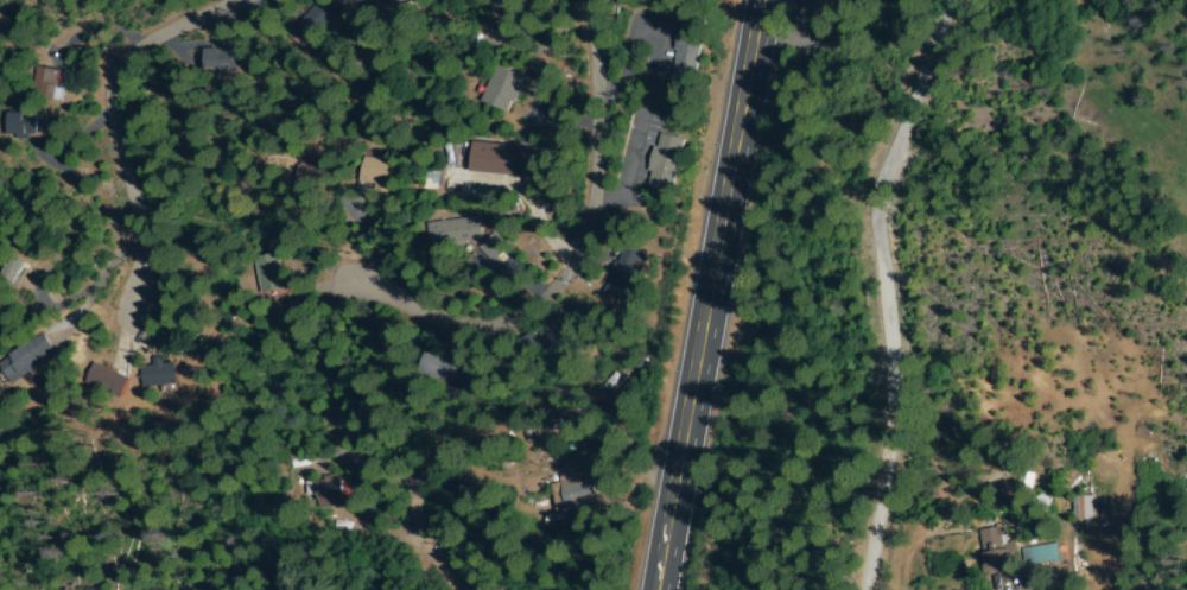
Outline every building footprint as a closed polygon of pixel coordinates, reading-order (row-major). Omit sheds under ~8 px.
[(288,34),(319,0),(322,0),(337,13),(304,49),(288,34)] [(393,13),(391,0),(413,0),(414,9),(393,13)] [(493,15),(498,0),(512,0),(525,5),(518,25),(493,15)] [(700,15),(690,93),(671,90),(681,13),(700,15)] [(236,50),(236,71),(204,72),(204,51),(236,50)] [(30,93),(37,66),(68,76),(61,102),(30,93)] [(507,113),(483,101),(497,69),(522,81),(507,113)] [(553,88),(532,87),(532,70),(553,71),(553,88)] [(7,113),(45,118),(43,139),(5,134),(7,113)] [(687,169),(677,167),(674,186),(653,185),(656,139),(688,142),(687,169)] [(540,177),(471,170),(474,144),(542,150),(540,177)] [(393,194),(358,188),(363,159),(398,164),(393,194)] [(319,190),(293,192),(291,165),(318,164),(319,190)] [(440,189),(430,189),(429,170),(439,170),(440,189)] [(438,256),(429,231),(474,214),(483,239),(438,256)] [(495,233),(509,249),(494,264),(478,247),(495,233)] [(624,247),(645,253),(629,303),(609,296),(624,247)] [(255,258),(277,253),(285,293),(264,297),(255,258)] [(14,286),(2,279),(15,258),(27,265),(14,286)] [(542,331),(579,325),(583,347),(546,353),(542,331)] [(18,387),(0,369),(0,367),(32,334),(51,353),(18,387)] [(533,335),(541,351),(532,356),(523,340),(533,335)] [(423,373),(430,353),(459,363),(453,383),(423,373)] [(94,366),(128,379),(121,399),(85,386),(94,366)] [(180,372),(176,392),(150,386),(154,366),(180,372)] [(552,482),(588,472),(596,505),(559,513),(552,482)] [(315,507),(312,483),(344,480),(347,503),(315,507)] [(1072,519),(1071,497),(1086,496),(1088,519),(1072,519)] [(982,531),(1008,528),(1014,584),(1005,585),(1004,571),(985,573),(982,531)] [(1027,548),(1056,547),(1058,563),(1028,565),(1027,548)]
